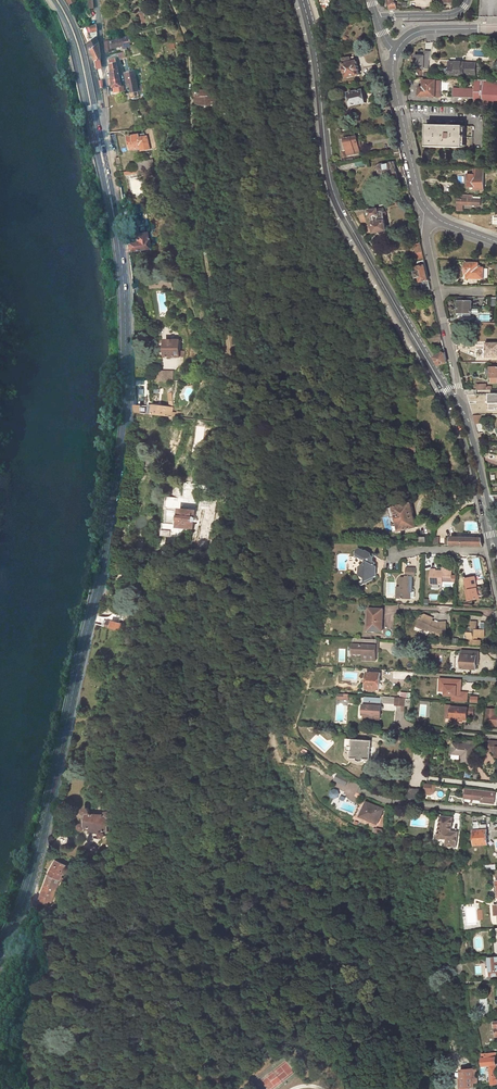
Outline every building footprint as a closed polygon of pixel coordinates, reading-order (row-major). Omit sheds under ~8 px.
[(71,0),(67,0),(74,15),(77,13),(71,0)] [(395,0),(388,0),(390,10),(391,10),(397,9),(395,0)] [(148,26),(143,10),(138,12),(142,23),(140,24),(141,29),(148,26)] [(98,43),(95,34),(93,35),(95,38),(88,43),(87,41),(86,42),(89,49),(98,43)] [(133,45),(131,35),(123,37),(123,38),(105,42),(106,52),(112,51),(112,48),(124,45),(125,47),(129,46),(133,45)] [(98,43),(89,49),(94,59),(94,60),(100,59),(98,43)] [(432,69),(432,50),(433,50),(433,43),(426,43),(426,55),(415,55),(415,69),(432,69)] [(131,70),(126,52),(118,53),(121,60),(124,60),(127,71),(131,70)] [(345,70),(347,78),(359,75),(356,62),(355,62),(354,57),(345,59),(346,64),(339,66),(340,71),(345,70)] [(120,81),(116,59),(109,60),(111,80),(109,80),(109,83),(111,83),(111,87),(124,86),(123,81),(120,81)] [(137,84),(135,71),(125,73),(128,86),(130,86),(137,84)] [(440,98),(441,82),(425,81),(424,89),(419,88),(419,96),(440,98)] [(475,81),(475,89),(454,88),(454,96),(474,97),(474,106),(482,106),(482,105),(496,106),(496,82),(475,81)] [(195,91),(202,105),(213,104),(212,96),(216,96),(217,96),(216,89),(195,91)] [(367,103),(364,90),(350,94),(352,106),(367,103)] [(473,149),(474,128),(429,126),(428,148),(473,149)] [(150,150),(147,137),(145,138),(145,134),(128,137),(129,138),(127,139),(128,146),(130,145),(131,151),(142,149),(142,152),(150,150)] [(355,137),(354,134),(344,136),(345,140),(341,141),(343,152),(347,151),(348,156),(360,153),(358,147),(357,140),(356,137),(355,137)] [(397,177),(394,163),(391,163),(391,162),(379,164),(380,166),(379,166),(382,180),(397,177)] [(485,171),(470,170),(469,188),(475,188),(475,191),(485,191),(485,171)] [(464,206),(480,206),(480,200),(473,200),(473,196),(463,195),(463,199),(458,199),(458,206),(464,206)] [(386,212),(385,205),(370,208),(372,218),(374,218),(375,226),(377,225),(378,232),(387,230),(385,223),(386,222),(384,213),(386,212)] [(150,249),(149,240),(147,240),(147,234),(135,235),(136,241),(127,242),(129,251),(150,249)] [(423,252),(421,244),(415,245),(416,253),(423,252)] [(479,267),(479,263),(466,262),(466,273),(468,273),(468,278),(479,278),(479,267)] [(428,275),(426,266),(418,268),(419,272),(417,273),(416,274),(417,277),(418,278),(421,278),(421,282),(429,280),(428,275)] [(178,285),(177,279),(171,280),(163,281),(152,282),(152,286),(159,285),(159,289),(170,288),(170,286),(178,285)] [(421,282),(423,288),(425,290),(431,289),(429,280),(421,282)] [(472,313),(472,301),(459,301),(459,315),(466,315),(466,313),(472,313)] [(181,358),(181,340),(166,341),(166,358),(181,358)] [(487,344),(487,358),(496,358),(496,345),(487,344)] [(447,363),(445,354),(443,353),(435,358),(439,365),(447,363)] [(421,373),(416,366),(408,371),(412,378),(421,373)] [(174,380),(174,371),(159,371),(159,380),(174,380)] [(149,415),(174,418),(173,402),(169,402),(170,407),(162,406),(161,410),(154,409),(154,406),(149,406),(149,415)] [(147,415),(147,407),(135,407),(135,413),(147,415)] [(475,416),(475,424),(484,423),(483,415),(475,416)] [(443,481),(460,482),(466,483),(467,474),(444,472),(443,481)] [(221,484),(220,477),(209,478),(210,486),(221,484)] [(166,536),(171,498),(167,497),(162,536),(166,536)] [(400,507),(406,530),(417,527),(412,504),(400,507)] [(195,508),(181,507),(179,531),(179,532),(187,533),(188,528),(192,529),(193,523),(195,523),(196,522),(196,520),(196,519),(198,518),(196,516),(197,515),(194,515),(195,508)] [(395,508),(401,531),(406,530),(400,507),(395,508)] [(483,546),(481,537),(452,537),(452,538),(446,538),(446,545),(483,546)] [(372,562),(373,553),(359,550),(352,552),(352,559),(359,561),(363,560),(364,562),(364,566),(357,568),(357,576),(362,577),(364,578),(364,582),(365,582),(373,580),(373,578),(376,577),(376,574),(374,573),(374,562),(372,562)] [(410,590),(411,590),(411,577),(414,577),(415,567),(405,567),(405,577),(400,577),(400,587),(399,587),(398,599),(410,599),(410,590)] [(451,583),(451,569),(442,568),(441,571),(441,574),(434,574),(435,571),(435,570),(430,570),(429,584),(434,585),(440,585),(441,585),(441,582),(451,583)] [(479,599),(475,577),(464,579),(466,590),(468,590),(470,601),(479,599)] [(383,610),(369,609),(368,631),(381,631),(383,610)] [(428,630),(439,635),(440,635),(445,634),(446,629),(446,623),(438,623),(432,621),(433,618),(425,614),(420,616),(417,623),(419,626),(419,627),(427,631),(428,630)] [(125,626),(126,624),(113,621),(112,623),(108,621),(107,626),(124,631),(125,626)] [(467,631),(467,638),(473,638),(473,639),(470,639),(470,641),(468,641),(468,644),(483,644),(483,642),(481,641),(481,640),(477,640),(477,637),(484,637),(485,630),(481,629),(477,629),(478,621),(470,621),(470,627),(470,631),(467,631)] [(137,634),(139,627),(125,626),(124,631),(137,634)] [(379,660),(381,639),(357,638),(356,653),(367,653),(366,657),(366,659),(379,660)] [(479,661),(480,655),(463,654),(462,669),(477,669),(478,661),(479,661)] [(381,690),(382,673),(368,673),(367,689),(381,690)] [(461,679),(443,678),(442,684),(446,684),(445,691),(445,694),(452,695),(452,700),(467,701),(468,691),(461,691),(459,691),(459,688),(461,688),(461,679)] [(397,705),(405,705),(406,698),(397,697),(397,705)] [(367,698),(367,702),(364,719),(371,720),(371,719),(380,720),(382,699),(377,698),(377,700),(372,699),(372,698),(367,698)] [(336,704),(336,721),(346,721),(347,704),(336,704)] [(468,707),(450,706),(450,718),(454,718),(454,720),(458,720),(458,718),(463,719),(467,719),(468,707)] [(487,713),(487,723),(496,724),(496,723),(496,714),(494,713),(494,709),(487,708),(487,713)] [(391,728),(395,732),(400,727),(396,723),(391,728)] [(372,742),(353,740),(351,760),(357,760),(358,762),(359,763),(360,763),(361,763),(363,762),(364,761),(370,761),(372,742)] [(462,764),(473,765),(475,747),(478,747),(479,742),(464,740),(464,744),(454,743),(453,755),(463,756),(462,764)] [(346,786),(348,782),(336,777),(334,781),(346,786)] [(323,790),(326,789),(328,786),(327,782),(324,781),(321,782),(319,785),(320,788),(323,790)] [(341,792),(333,788),(329,796),(337,800),(341,792)] [(422,790),(410,789),(408,798),(410,798),(410,799),(411,799),(411,798),(421,799),(422,790)] [(495,804),(496,792),(466,789),(465,796),(474,797),(473,800),(483,801),(485,803),(495,804)] [(358,798),(352,810),(361,815),(360,817),(367,821),(374,806),(358,798)] [(103,813),(90,812),(90,810),(88,809),(86,808),(85,809),(84,810),(84,811),(84,813),(85,815),(84,824),(82,824),(81,825),(81,826),(80,827),(80,828),(81,829),(81,830),(83,831),(84,831),(86,830),(87,829),(101,834),(102,836),(102,837),(103,837),(104,838),(105,838),(107,837),(108,836),(109,835),(109,834),(108,833),(107,832),(108,830),(109,830),(109,823),(108,815),(110,815),(109,810),(104,810),(103,813)] [(452,818),(440,816),(437,838),(446,839),(445,846),(455,847),(457,833),(450,832),(452,818)] [(479,822),(473,823),(475,846),(488,844),(487,825),(479,825),(479,822)] [(68,867),(57,861),(50,874),(40,901),(51,905),(57,889),(61,891),(66,879),(62,877),(68,867)] [(489,957),(490,975),(496,975),(496,956),(489,957)] [(484,1054),(485,1065),(491,1065),(493,1085),(496,1085),(496,1059),(496,1053),(484,1054)] [(460,1072),(461,1088),(469,1088),(474,1088),(473,1071),(460,1072)]
